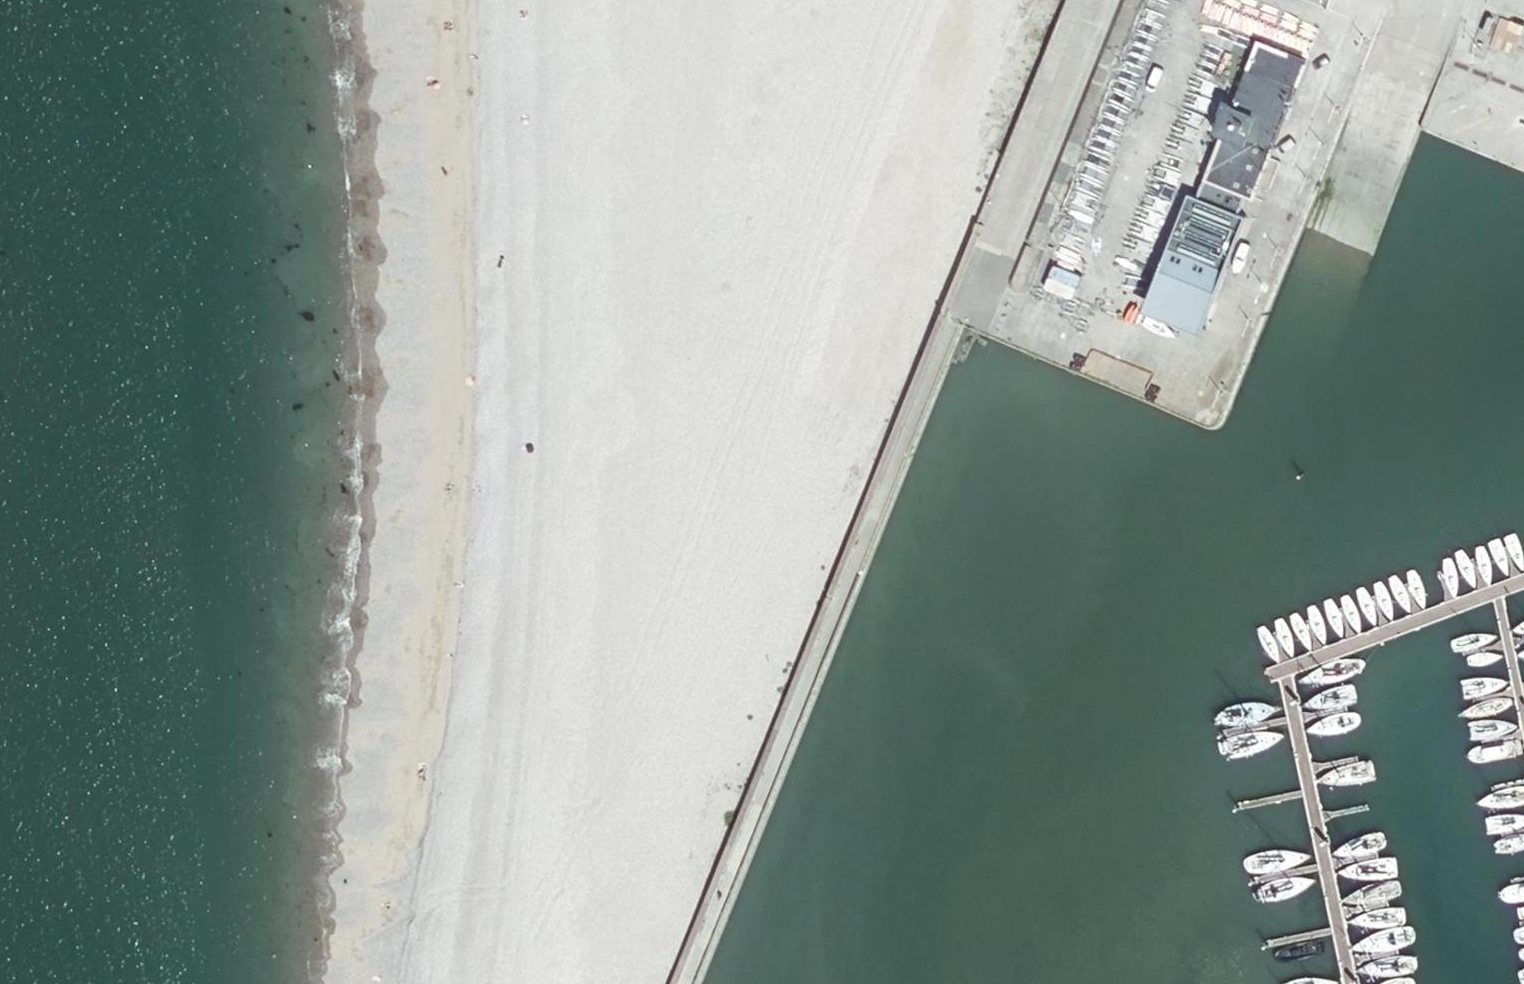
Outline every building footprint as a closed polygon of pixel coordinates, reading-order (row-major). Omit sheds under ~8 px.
[(1139,303),(1197,326),(1240,219),(1229,215),(1236,202),(1236,196),(1247,200),(1300,66),(1253,47),(1229,109),(1222,106),(1210,136),(1216,138),(1199,181),(1201,182),(1194,195),(1194,200),(1182,196),(1139,303)]
